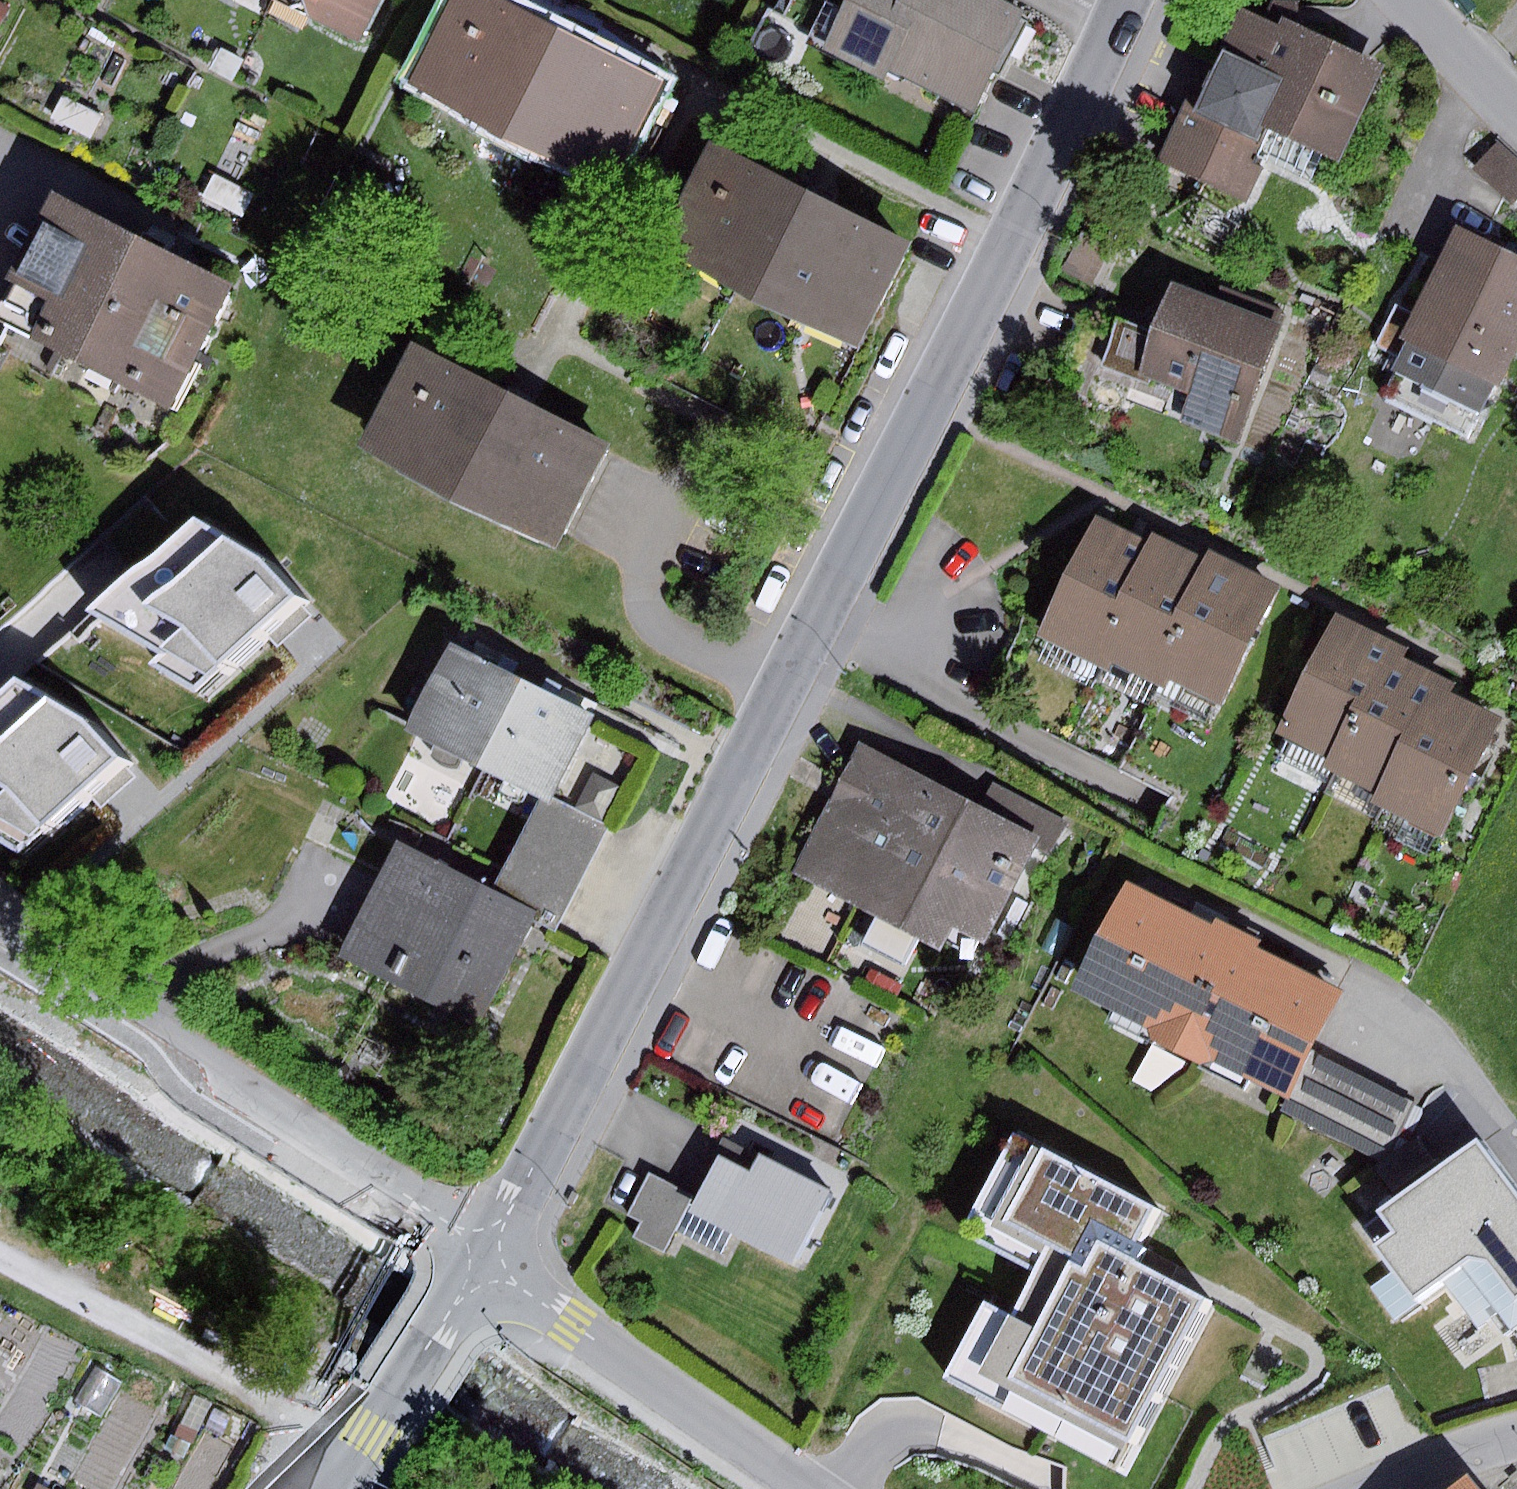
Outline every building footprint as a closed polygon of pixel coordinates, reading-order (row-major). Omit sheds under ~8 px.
[(10,5),(1,0),(0,0),(0,26),(10,5)] [(310,11),(354,40),(375,0),(306,0),(310,11)] [(504,0),(452,0),(410,82),(610,183),(662,80),(571,34),(504,0)] [(846,0),(790,0),(783,14),(826,37),(846,0)] [(826,37),(822,47),(885,80),(891,68),(975,112),(1028,11),(1006,0),(846,0),(826,37)] [(1278,26),(1240,10),(1200,102),(1187,96),(1159,161),(1244,197),(1272,133),(1342,163),(1386,63),(1282,18),(1278,26)] [(243,60),(221,48),(209,70),(231,82),(243,60)] [(61,94),(49,115),(88,137),(100,116),(61,94)] [(819,196),(712,141),(658,246),(857,348),(911,242),(819,196)] [(1474,167),(1510,201),(1516,194),(1516,163),(1497,144),(1474,167)] [(216,173),(203,196),(242,217),(255,194),(216,173)] [(153,242),(54,194),(13,277),(23,282),(3,323),(177,408),(238,284),(153,242)] [(1460,229),(1417,316),(1399,356),(1381,392),(1475,437),(1516,349),(1516,256),(1460,229)] [(1112,248),(1082,232),(1061,271),(1090,287),(1112,248)] [(1280,326),(1177,288),(1159,338),(1118,323),(1102,368),(1186,399),(1177,421),(1237,443),(1280,326)] [(1399,356),(1417,316),(1396,306),(1378,346),(1399,356)] [(516,397),(412,343),(359,445),(555,546),(608,444),(516,397)] [(1097,517),(1039,637),(1099,666),(1104,656),(1157,546),(1097,517)] [(269,563),(204,524),(97,619),(171,660),(160,671),(207,701),(288,621),(306,603),(269,563)] [(1161,537),(1157,546),(1104,656),(1160,684),(1164,676),(1218,565),(1161,537)] [(1222,556),(1218,565),(1164,676),(1223,704),(1281,584),(1222,556)] [(1399,645),(1339,616),(1281,736),(1341,765),(1395,654),(1399,645)] [(481,766),(525,678),(489,660),(450,641),(406,730),(481,766)] [(1395,654),(1341,765),(1338,774),(1395,801),(1448,689),(1451,681),(1395,654)] [(562,696),(525,678),(481,766),(542,795),(553,800),(596,712),(562,696)] [(28,683),(0,708),(0,840),(31,860),(112,780),(130,762),(93,722),(28,683)] [(1448,689),(1395,801),(1390,809),(1450,837),(1507,717),(1448,689)] [(981,804),(861,743),(837,790),(794,872),(942,949),(954,926),(985,942),(1041,835),(981,804)] [(993,782),(981,804),(1041,835),(1056,843),(1068,821),(993,782)] [(553,800),(542,795),(494,889),(534,908),(560,921),(583,875),(607,828),(553,800)] [(494,889),(398,842),(341,957),(477,1023),(534,908),(494,889)] [(1212,922),(1128,880),(1073,988),(1149,1026),(1152,1042),(1200,1062),(1213,1060),(1287,1098),(1343,989),(1258,947),(1263,937),(1240,925),(1216,913),(1212,922)] [(1409,1101),(1319,1053),(1288,1114),(1378,1161),(1409,1101)] [(1155,1209),(1013,1136),(963,1233),(1035,1271),(1012,1315),(986,1302),(946,1378),(1118,1467),(1205,1298),(1130,1260),(1134,1251),(1155,1209)] [(1363,1227),(1415,1296),(1459,1263),(1511,1331),(1516,1326),(1516,1195),(1477,1142),(1363,1227)] [(752,1172),(719,1155),(690,1212),(793,1265),(831,1191),(760,1155),(752,1172)] [(694,1195),(649,1172),(627,1215),(641,1223),(634,1237),(664,1252),(694,1195)] [(1449,1488),(1477,1488),(1466,1475),(1449,1488)]
